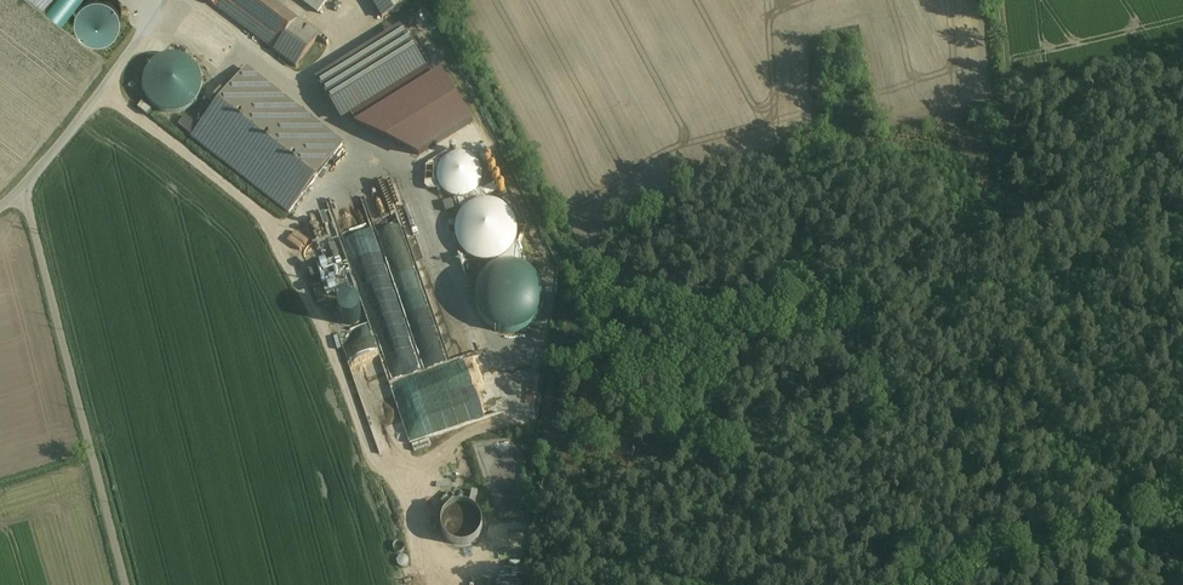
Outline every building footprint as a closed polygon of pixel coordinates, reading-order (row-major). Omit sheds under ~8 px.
[(88,1),(85,2),(83,4),(81,6),(78,9),(77,13),(76,16),(75,18),(75,21),(76,24),(76,25),(76,28),(78,30),(79,33),(81,36),(83,38),(86,39),(88,41),(92,42),(95,43),(98,43),(102,43),(105,42),(108,40),(111,39),(113,37),(116,34),(117,32),(118,30),(119,27),(120,24),(120,21),(120,18),(120,16),(119,14),(119,12),(118,11),(117,8),(115,6),(113,4),(111,2),(109,1),(107,0),(89,0),(88,1)] [(271,0),(238,0),(237,0),(207,0),(266,44),(289,13),(271,0)] [(318,13),(327,0),(301,0),(318,13)] [(407,0),(371,0),(382,18),(408,1),(407,0)] [(319,35),(289,13),(266,44),(274,50),(274,51),(296,67),(319,35)] [(405,37),(343,76),(362,107),(425,68),(405,37)] [(165,113),(172,114),(180,113),(186,110),(192,106),(197,100),(200,93),(202,86),(201,79),(199,72),(195,66),(189,61),(183,57),(176,55),(168,55),(161,57),(155,61),(149,66),(146,72),(143,79),(143,86),(144,94),(147,100),(152,106),(158,110),(165,113)] [(343,145),(245,69),(192,138),(289,213),(343,145)] [(415,156),(477,123),(450,71),(363,118),(375,140),(389,132),(397,147),(407,141),(415,156)] [(389,105),(386,98),(360,110),(363,117),(389,105)] [(452,199),(457,200),(461,200),(465,199),(467,198),(469,197),(472,196),(475,194),(477,191),(480,187),(481,182),(482,178),(482,173),(480,168),(478,164),(475,161),(471,158),(467,156),(462,155),(457,154),(453,155),(448,157),(444,160),(441,163),(439,168),(437,172),(437,177),(437,182),(439,186),(441,190),(444,194),(448,197),(452,199)] [(472,196),(469,197),(467,198),(465,199),(461,200),(457,200),(462,212),(465,209),(468,206),(471,204),(476,202),(481,201),(477,191),(475,194),(472,196)] [(487,201),(481,201),(476,202),(471,204),(468,206),(465,209),(462,212),(459,216),(457,221),(455,226),(455,231),(455,236),(456,241),(458,246),(461,250),(464,254),(469,258),(473,260),(478,262),(483,263),(488,263),(494,262),(499,260),(503,257),(507,254),(511,250),(514,246),(516,241),(517,236),(517,231),(516,226),(515,220),(513,216),(510,212),(506,208),(502,205),(497,203),(492,201),(487,201)] [(334,235),(326,213),(320,216),(328,237),(334,235)] [(335,242),(328,244),(333,257),(339,255),(335,242)] [(352,297),(339,315),(359,328),(371,310),(352,297)] [(371,420),(381,452),(441,434),(433,405),(431,405),(418,409),(408,376),(406,390),(397,388),(396,399),(397,402),(397,403),(401,419),(391,421),(397,422),(396,434),(394,428),(380,426),(381,421),(371,420)]
